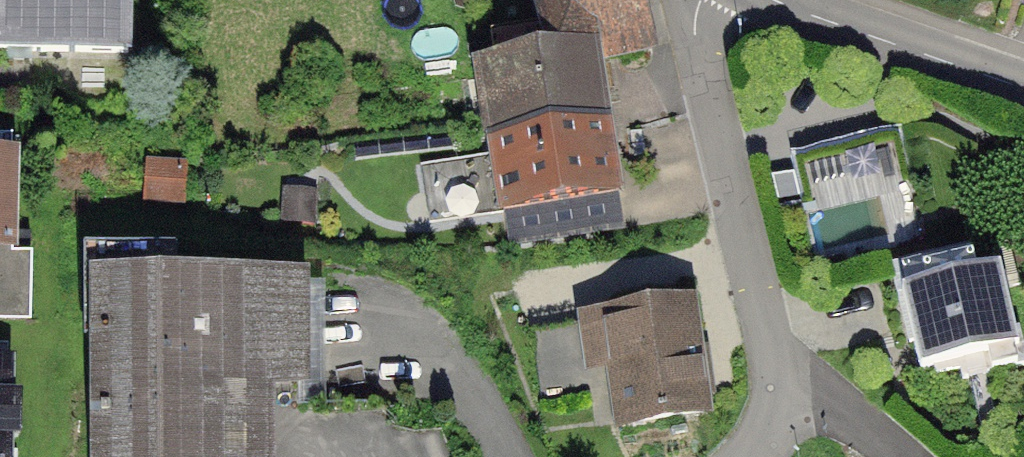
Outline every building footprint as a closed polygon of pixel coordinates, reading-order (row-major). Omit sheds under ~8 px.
[(128,51),(128,0),(0,0),(0,50),(128,51)] [(479,64),(495,161),(426,172),(433,221),(619,193),(598,58),(651,46),(640,0),(533,0),(547,54),(479,64)] [(902,128),(791,154),(805,212),(863,198),(873,240),(926,228),(902,128)] [(0,157),(0,317),(29,317),(30,234),(9,234),(10,157),(0,157)] [(184,167),(151,166),(149,197),(182,199),(184,167)] [(315,194),(285,191),(282,222),(312,225),(315,194)] [(970,255),(894,274),(917,372),(934,368),(936,375),(958,370),(961,382),(1023,367),(1023,348),(1019,327),(1013,328),(1000,271),(975,277),(970,255)] [(97,278),(99,456),(259,456),(258,383),(300,383),(299,276),(97,278)] [(711,422),(696,303),(609,315),(625,433),(711,422)] [(0,367),(0,456),(6,456),(7,433),(17,434),(18,400),(6,400),(7,367),(0,367)]
